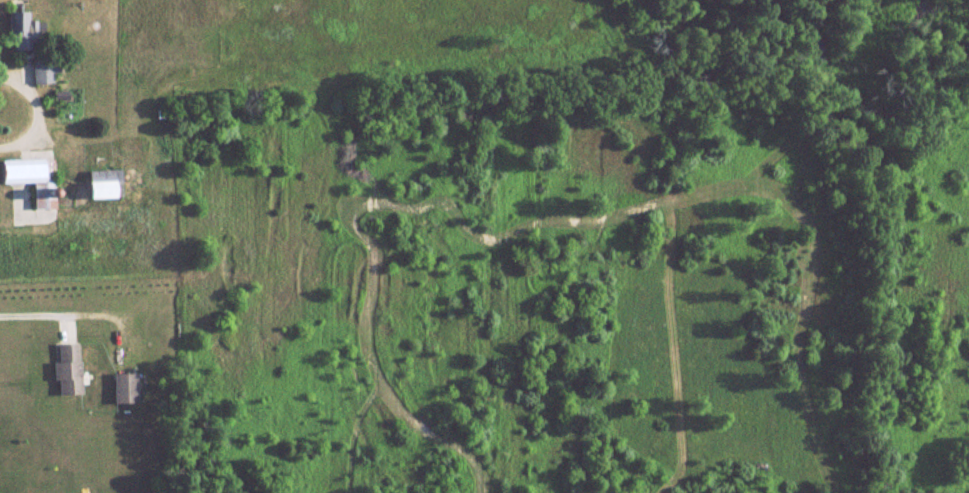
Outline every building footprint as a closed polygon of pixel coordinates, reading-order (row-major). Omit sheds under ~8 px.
[(38,21),(22,21),(22,12),(1,12),(2,51),(27,51),(28,84),(47,84),(46,73),(54,73),(54,55),(39,56),(38,21)] [(50,208),(49,158),(0,159),(0,183),(28,182),(29,209),(50,208)] [(82,170),(82,197),(115,197),(115,170),(82,170)] [(51,343),(51,394),(76,394),(75,343),(51,343)] [(108,373),(108,403),(132,403),(132,373),(108,373)]
